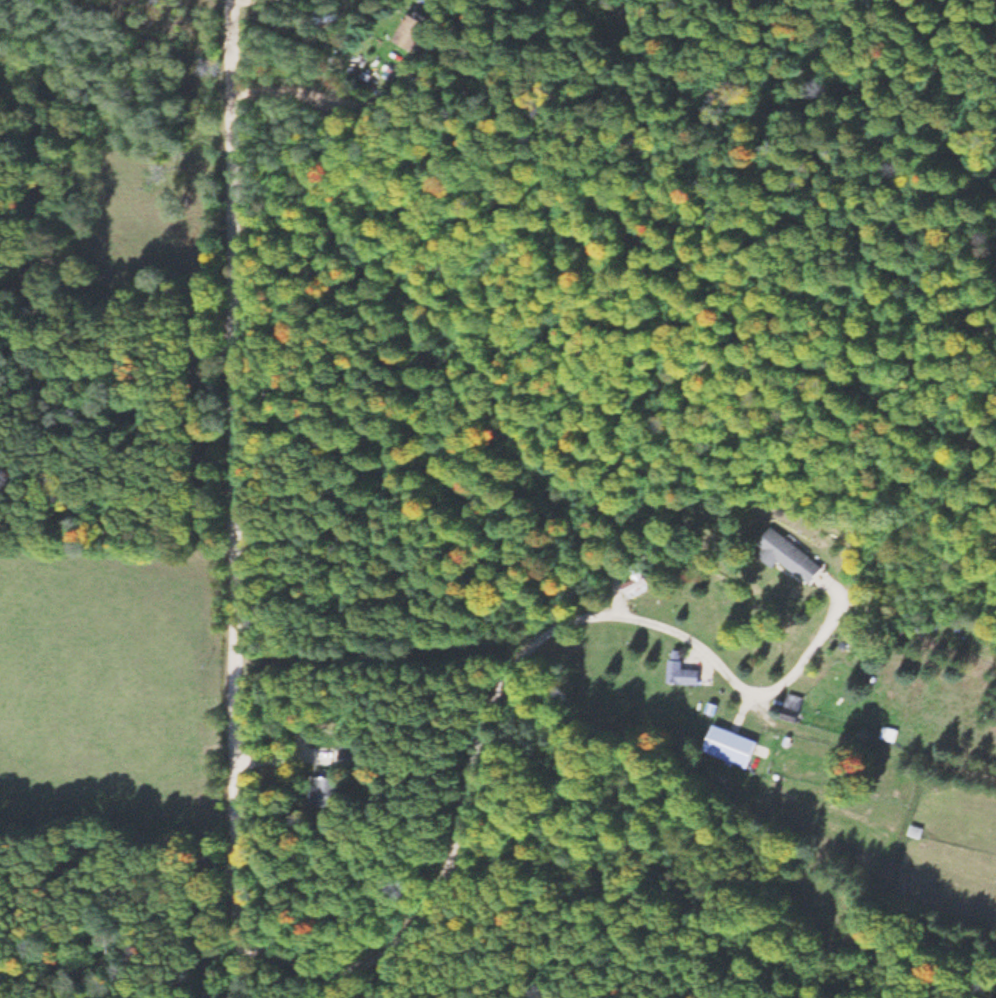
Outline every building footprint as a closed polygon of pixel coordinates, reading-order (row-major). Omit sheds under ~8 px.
[(397,43),(419,54),(434,24),(412,13),(397,43)] [(779,565),(811,586),(824,567),(770,532),(755,554),(776,569),(779,565)] [(678,653),(664,653),(664,687),(696,687),(697,673),(678,672),(678,653)] [(748,771),(757,743),(712,728),(703,756),(748,771)] [(346,780),(315,779),(314,809),(344,810),(346,780)]
